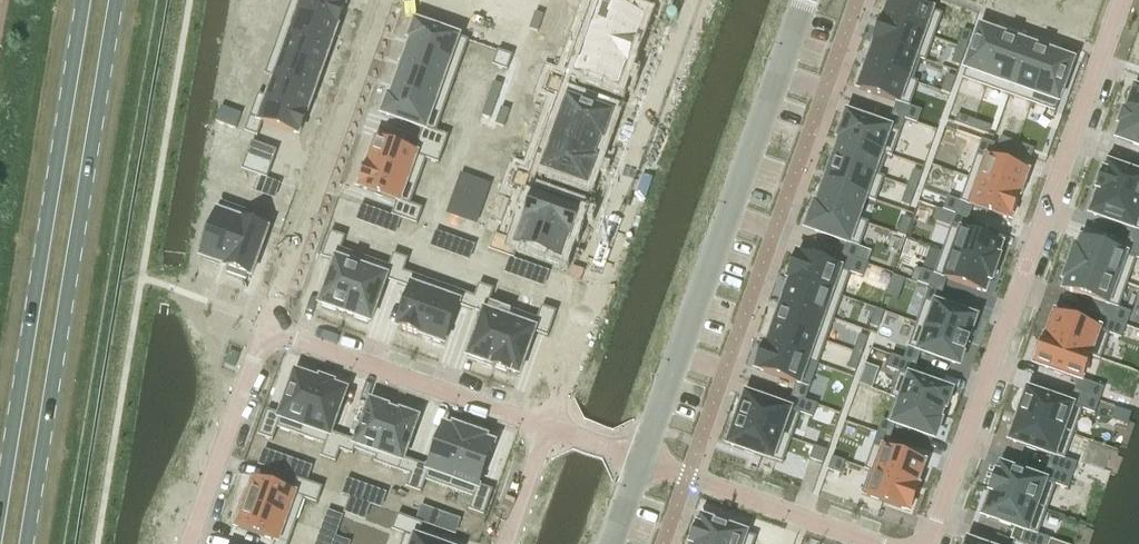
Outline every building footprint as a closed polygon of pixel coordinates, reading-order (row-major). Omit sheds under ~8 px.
[(287,9),(337,26),(345,4),(334,0),(290,0),(287,9)] [(583,22),(634,40),(643,16),(604,3),(605,0),(591,0),(583,22)] [(882,20),(933,38),(942,14),(919,6),(921,2),(915,0),(904,0),(904,1),(902,0),(889,0),(882,20)] [(287,9),(280,30),(329,48),(337,26),(287,9)] [(534,11),(528,28),(537,31),(543,14),(534,11)] [(414,20),(408,38),(410,38),(410,40),(408,45),(459,63),(468,39),(414,20)] [(882,20),(874,43),(925,61),(933,38),(882,20)] [(583,22),(575,45),(626,63),(634,40),(583,22)] [(980,28),(962,79),(985,87),(1003,36),(980,28)] [(280,30),(272,51),(321,69),(329,48),(280,30)] [(962,30),(956,46),(965,49),(971,33),(962,30)] [(1003,36),(985,87),(1008,95),(1026,44),(1015,40),(1005,36),(1005,37),(1003,36)] [(874,43),(866,65),(917,83),(918,82),(913,80),(920,60),(925,62),(925,61),(874,43)] [(1026,44),(1008,95),(1031,103),(1049,52),(1047,52),(1048,51),(1037,47),(1037,48),(1026,44)] [(408,45),(400,68),(451,86),(459,63),(408,45)] [(550,75),(550,77),(575,86),(579,73),(617,86),(626,63),(575,45),(562,80),(550,75)] [(956,46),(950,63),(959,66),(965,49),(956,46)] [(497,50),(492,65),(506,70),(512,55),(497,50)] [(272,51),(264,73),(314,90),(321,69),(272,51)] [(1049,52),(1031,103),(1054,112),(1072,61),(1049,52)] [(866,65),(858,89),(879,96),(896,102),(891,115),(904,120),(916,124),(921,111),(909,107),(917,83),(866,65)] [(400,68),(392,90),(443,108),(451,86),(400,68)] [(257,93),(257,94),(306,112),(314,90),(264,73),(264,74),(274,77),(267,97),(257,93)] [(946,75),(940,92),(949,95),(955,78),(946,75)] [(550,77),(545,90),(557,95),(549,117),(603,136),(611,113),(570,98),(575,86),(550,77)] [(493,81),(487,98),(495,101),(501,84),(493,81)] [(1123,113),(1138,118),(1138,90),(1134,89),(1131,97),(1129,96),(1124,112),(1123,112),(1123,113)] [(388,95),(381,113),(422,127),(418,140),(443,149),(448,135),(435,131),(443,108),(392,90),(390,96),(388,95)] [(257,94),(244,131),(257,136),(262,121),(298,134),(306,112),(257,94)] [(487,98),(481,115),(489,118),(495,101),(487,98)] [(220,106),(215,121),(219,122),(225,125),(230,110),(221,106),(220,106)] [(500,107),(494,123),(503,126),(509,110),(500,107)] [(230,110),(225,125),(235,128),(241,113),(230,110)] [(846,113),(838,137),(891,156),(904,120),(891,115),(887,128),(867,121),(846,113)] [(1116,139),(1138,147),(1138,118),(1123,113),(1119,124),(1121,125),(1116,139)] [(957,115),(954,123),(971,129),(973,121),(957,115)] [(549,117),(541,140),(594,159),(595,158),(592,157),(600,137),(602,137),(603,136),(549,117)] [(973,121),(971,129),(987,135),(990,126),(973,121)] [(835,149),(832,159),(833,159),(832,161),(883,179),(884,178),(879,176),(886,155),(891,157),(891,156),(838,137),(837,138),(840,139),(836,149),(835,149)] [(1000,137),(997,145),(1014,151),(1017,143),(1000,137)] [(370,152),(366,163),(417,181),(425,159),(438,163),(443,149),(418,140),(413,153),(375,139),(374,142),(373,141),(369,152),(370,152)] [(516,171),(516,172),(541,181),(545,168),(586,183),(594,159),(541,140),(528,175),(516,171)] [(981,140),(968,178),(1019,197),(1022,185),(1023,186),(1027,175),(1026,175),(1027,173),(989,159),(994,144),(981,140)] [(251,141),(246,156),(271,165),(276,150),(251,141)] [(1017,143),(1014,151),(1031,157),(1033,149),(1017,143)] [(246,156),(241,169),(266,178),(271,165),(246,156)] [(832,161),(824,183),(875,201),(883,179),(832,161)] [(359,184),(358,187),(396,200),(391,215),(400,218),(416,224),(422,208),(410,203),(417,181),(366,163),(358,184),(359,184)] [(1097,188),(1138,203),(1138,175),(1107,164),(1104,173),(1103,172),(1097,188)] [(912,170),(906,187),(915,190),(921,173),(912,170)] [(516,172),(511,186),(528,192),(520,215),(515,213),(515,214),(571,234),(572,232),(576,233),(583,214),(578,212),(580,209),(536,193),(541,181),(516,172)] [(947,197),(943,210),(955,215),(968,219),(972,207),(1010,220),(1011,218),(1019,197),(1018,197),(1019,197),(968,178),(960,202),(947,197)] [(814,204),(814,205),(867,224),(868,223),(857,219),(865,199),(875,202),(875,201),(824,183),(824,185),(823,184),(819,195),(820,195),(817,205),(814,204)] [(906,187),(901,204),(909,207),(915,190),(906,187)] [(1089,211),(1090,212),(1090,214),(1131,229),(1127,242),(1138,246),(1138,203),(1097,188),(1096,190),(1098,190),(1095,198),(1094,198),(1089,211)] [(220,201),(200,256),(215,261),(214,262),(216,263),(217,261),(225,264),(224,266),(225,266),(245,210),(220,201)] [(814,205),(805,229),(826,236),(846,243),(841,256),(854,260),(867,224),(814,205)] [(245,210),(225,266),(226,266),(228,267),(226,271),(245,278),(247,274),(250,275),(270,219),(245,210)] [(494,233),(488,249),(513,258),(519,244),(560,259),(566,244),(567,245),(568,243),(566,243),(569,235),(570,235),(571,234),(515,214),(506,238),(494,233)] [(950,227),(942,251),(994,270),(998,258),(997,257),(1001,245),(963,232),(968,219),(955,215),(950,227)] [(903,218),(897,234),(905,237),(911,221),(903,218)] [(334,261),(319,303),(322,304),(321,305),(335,310),(335,308),(345,312),(364,257),(340,249),(345,236),(330,231),(320,256),(322,257),(334,261)] [(1069,263),(1126,284),(1135,259),(1138,260),(1138,246),(1127,242),(1123,254),(1081,240),(1078,248),(1075,247),(1069,263)] [(921,270),(917,283),(929,287),(942,292),(946,279),(984,293),(989,281),(990,281),(994,270),(942,251),(933,274),(921,270)] [(364,257),(345,312),(354,315),(353,317),(367,322),(368,320),(370,321),(385,279),(397,283),(398,281),(403,268),(406,258),(392,253),(388,266),(364,257)] [(796,254),(788,278),(841,297),(850,273),(862,278),(866,265),(854,260),(841,256),(837,268),(817,261),(796,254)] [(410,288),(396,326),(399,327),(419,335),(419,334),(420,334),(438,283),(403,271),(407,258),(406,258),(403,268),(398,281),(397,283),(410,288)] [(1066,281),(1063,290),(1105,305),(1100,317),(1125,326),(1130,313),(1118,309),(1126,284),(1069,263),(1063,280),(1066,281)] [(790,280),(782,301),(833,319),(841,297),(788,278),(788,279),(790,280)] [(438,283),(420,334),(431,338),(431,339),(441,343),(441,342),(444,343),(457,305),(470,309),(471,307),(475,294),(479,284),(478,283),(474,296),(438,283)] [(474,339),(468,356),(470,356),(469,358),(483,363),(484,361),(492,364),(491,366),(492,366),(512,310),(489,301),(493,289),(479,284),(475,294),(471,307),(470,309),(483,314),(478,327),(477,327),(473,339),(474,339)] [(929,287),(916,324),(968,342),(968,341),(973,325),(975,318),(961,313),(961,312),(949,308),(948,309),(937,305),(942,292),(929,287)] [(782,301),(774,324),(825,342),(833,319),(782,301)] [(512,310),(492,366),(509,372),(509,370),(518,373),(533,332),(547,337),(556,311),(541,306),(536,318),(512,310)] [(875,309),(869,325),(877,329),(883,312),(875,309)] [(1044,338),(1044,340),(1100,360),(1109,335),(1121,339),(1125,326),(1100,317),(1096,330),(1054,315),(1049,329),(1047,329),(1047,330),(1048,331),(1046,339),(1044,338)] [(764,345),(764,346),(817,365),(825,342),(774,324),(767,345),(764,345)] [(916,324),(903,360),(916,364),(920,352),(958,365),(963,353),(964,353),(965,350),(964,350),(966,344),(967,344),(968,342),(916,324)] [(859,335),(853,352),(861,355),(867,338),(859,335)] [(1039,340),(1032,359),(1036,361),(1035,364),(1078,380),(1073,393),(1098,402),(1103,388),(1081,381),(1089,357),(1099,360),(1100,360),(1044,340),(1043,342),(1039,340)] [(764,346),(755,370),(776,377),(796,384),(791,396),(804,401),(809,388),(799,385),(807,362),(817,366),(817,365),(764,346)] [(853,352),(847,368),(855,372),(861,355),(853,352)] [(891,356),(886,369),(898,373),(890,396),(941,415),(943,408),(945,409),(951,391),(911,377),(916,364),(903,360),(891,356)] [(266,409),(257,435),(272,440),(277,428),(300,436),(321,379),(320,379),(304,373),(303,375),(295,373),(280,414),(266,409)] [(321,379),(300,436),(324,444),(320,457),(334,462),(343,437),(330,432),(345,390),(331,386),(332,383),(321,379)] [(1021,406),(1018,415),(1073,435),(1082,410),(1094,414),(1098,402),(1073,393),(1069,405),(1027,390),(1026,393),(1025,392),(1020,406),(1021,406)] [(739,410),(736,419),(791,439),(800,414),(812,418),(816,405),(804,401),(791,396),(787,409),(766,402),(745,394),(744,396),(742,396),(738,410),(739,410)] [(882,420),(877,433),(890,437),(894,425),(934,439),(940,421),(939,421),(941,415),(890,396),(890,397),(895,399),(887,421),(882,420)] [(343,437),(334,462),(335,462),(339,450),(352,454),(354,449),(375,457),(373,462),(374,462),(375,462),(393,411),(386,409),(387,407),(369,401),(355,441),(343,437)] [(393,411),(375,462),(410,475),(405,487),(406,488),(415,463),(403,458),(417,418),(400,412),(399,414),(393,411)] [(1013,424),(1008,438),(1010,438),(1009,441),(1051,455),(1046,468),(1071,477),(1076,464),(1064,460),(1073,435),(1018,415),(1015,425),(1013,424)] [(731,428),(726,441),(728,442),(727,444),(782,464),(791,439),(736,419),(733,428),(731,428)] [(415,463),(406,488),(420,493),(425,480),(449,489),(469,431),(453,425),(452,428),(443,425),(428,467),(415,463)] [(469,431),(449,489),(472,497),(468,510),(483,515),(492,490),(478,485),(493,443),(485,440),(486,437),(469,431)] [(877,433),(864,469),(917,488),(918,487),(916,486),(918,479),(920,479),(924,468),(922,467),(924,463),(886,450),(890,437),(877,433)] [(814,447),(809,460),(822,465),(827,452),(814,447)] [(832,458),(827,470),(840,475),(845,462),(832,458)] [(995,474),(990,490),(1046,510),(1055,485),(1067,490),(1071,477),(1046,468),(1042,481),(1000,466),(997,475),(995,474)] [(869,472),(861,495),(909,512),(917,488),(864,469),(864,470),(869,472)] [(245,489),(241,502),(296,522),(304,499),(316,503),(322,487),(297,478),(291,493),(253,480),(249,491),(245,489)] [(981,513),(983,514),(982,516),(1024,531),(1020,543),(1021,543),(1048,543),(1049,539),(1037,535),(1046,510),(990,490),(989,492),(991,492),(988,500),(986,500),(981,513)] [(236,515),(240,516),(236,527),(275,541),(273,543),(288,543),(296,522),(241,502),(236,515)] [(391,530),(404,534),(400,543),(435,543),(417,538),(422,523),(397,514),(391,530)] [(690,543),(694,543),(753,543),(756,538),(701,518),(698,527),(696,526),(690,543)]
